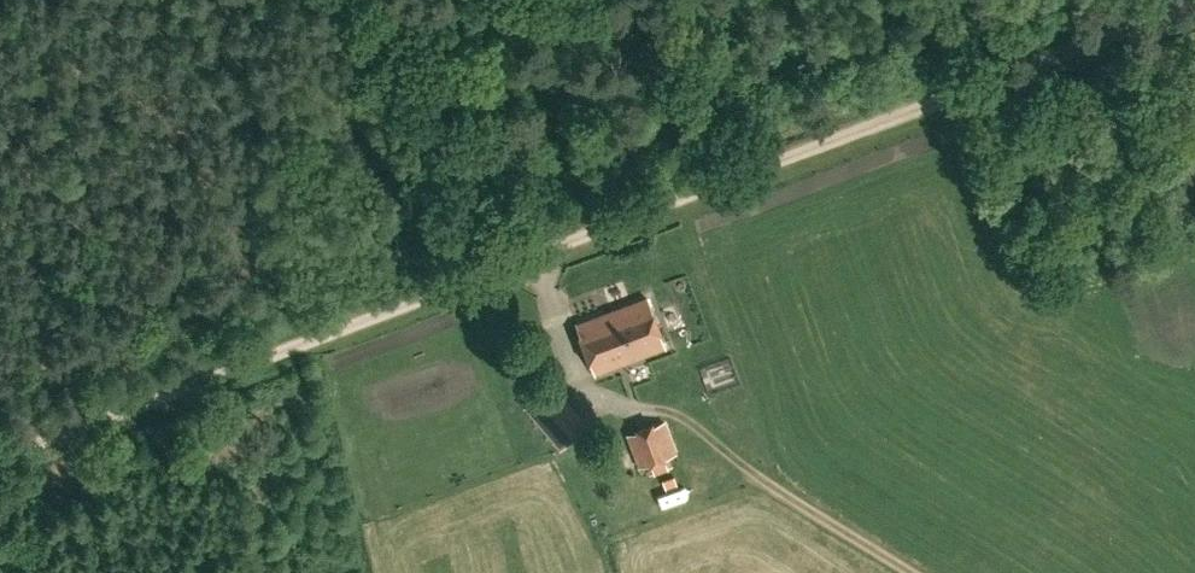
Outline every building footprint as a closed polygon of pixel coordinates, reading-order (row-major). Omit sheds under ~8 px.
[(576,323),(594,372),(665,346),(647,296),(576,323)] [(681,333),(694,331),(690,307),(677,309),(681,333)] [(638,465),(676,451),(665,420),(626,433),(637,466),(638,465)]
